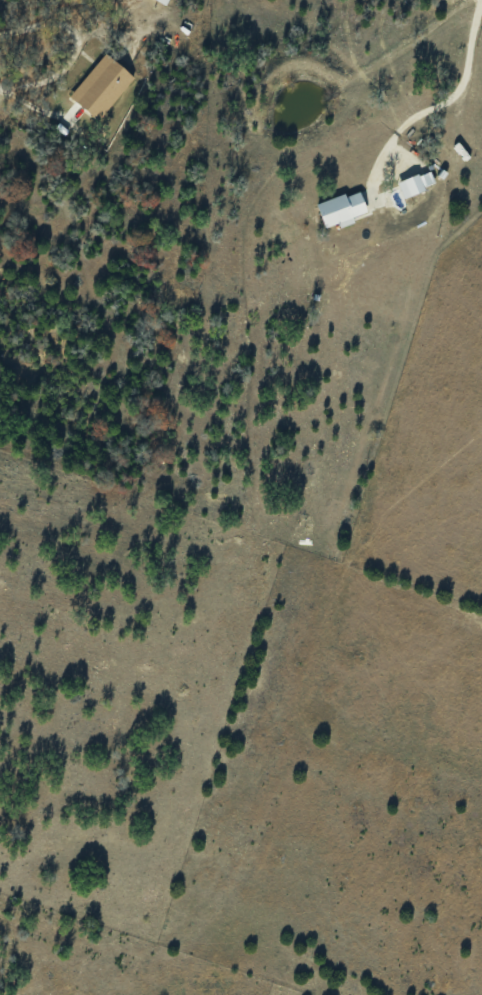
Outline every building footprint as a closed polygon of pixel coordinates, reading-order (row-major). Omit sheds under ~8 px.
[(314,203),(322,228),(338,222),(338,223),(365,214),(357,190),(314,203)]
